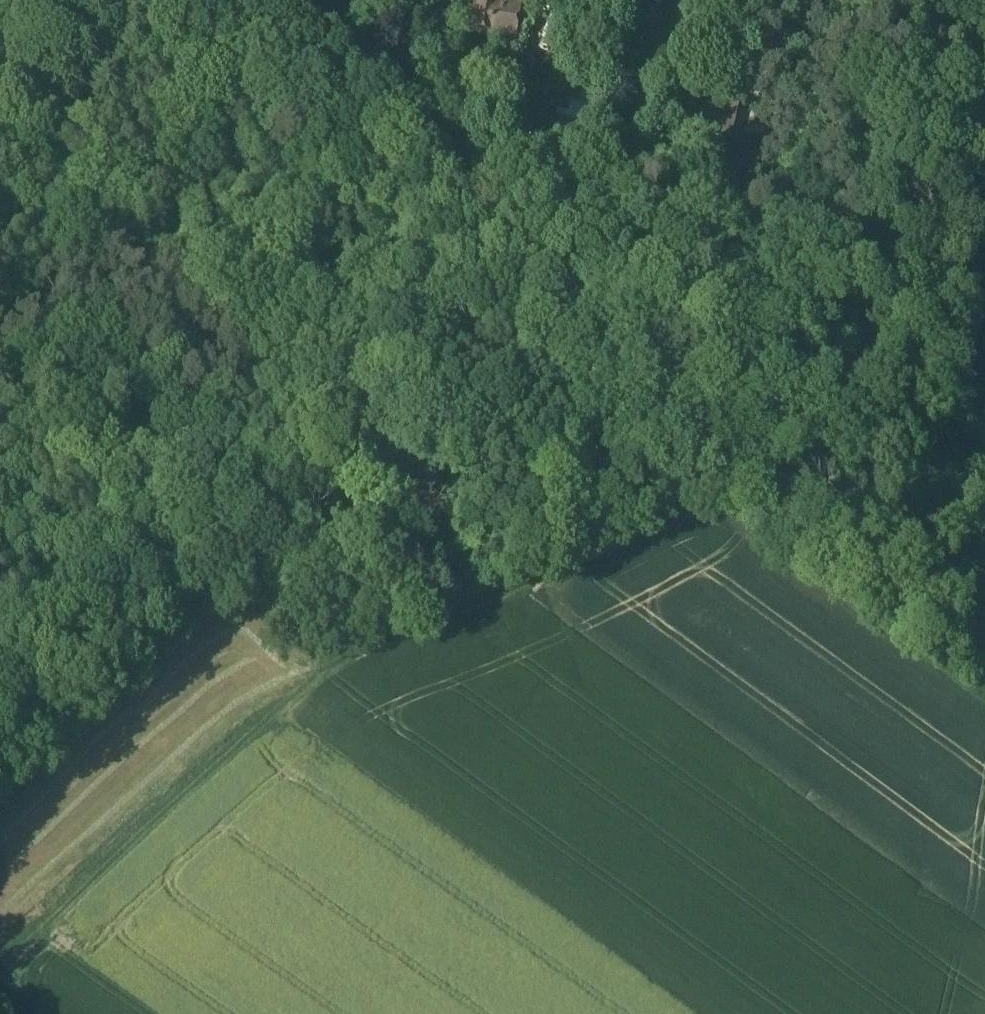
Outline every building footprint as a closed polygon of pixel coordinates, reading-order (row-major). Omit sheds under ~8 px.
[(510,4),(514,4),(512,11),(498,8),(496,19),(482,16),(478,38),(492,41),(491,45),(517,50),(521,27),(529,28),(532,8),(534,8),(536,0),(507,0),(510,4)] [(644,6),(667,12),(670,0),(646,0),(644,6)] [(555,17),(546,47),(553,49),(562,19),(555,17)] [(766,149),(730,141),(737,112),(716,108),(715,112),(709,137),(702,167),(759,180),(766,149)] [(701,109),(696,134),(709,137),(715,112),(701,109)]
